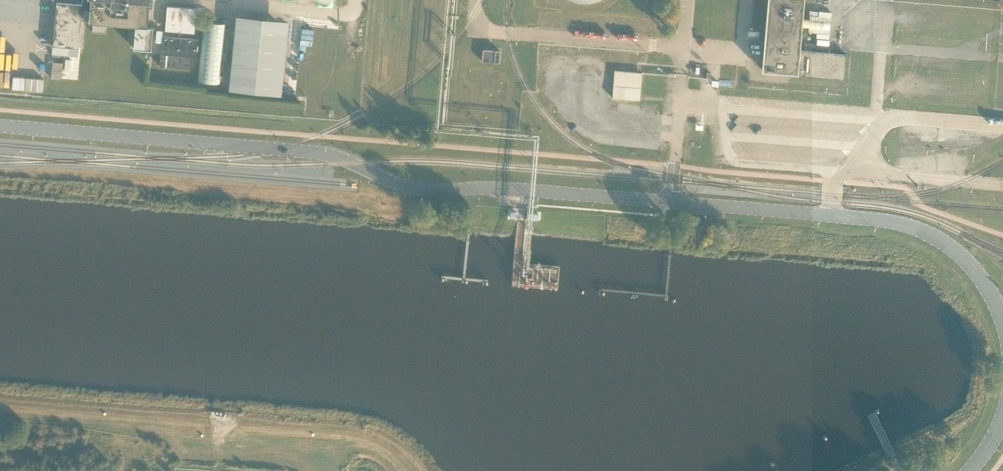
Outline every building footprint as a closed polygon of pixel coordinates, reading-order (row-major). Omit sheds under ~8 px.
[(106,24),(136,26),(134,47),(151,49),(153,27),(146,26),(148,3),(152,3),(152,0),(82,0),(82,4),(57,2),(53,45),(79,47),(81,19),(88,19),(87,22),(93,22),(92,31),(106,32),(106,24)] [(762,70),(777,71),(776,74),(782,74),(783,72),(798,73),(799,62),(800,63),(799,74),(843,78),(845,54),(800,50),(802,26),(809,26),(809,31),(829,32),(830,16),(819,15),(810,15),(810,18),(802,18),(803,0),(769,0),(762,70)] [(194,33),(196,9),(167,6),(165,30),(194,33)] [(288,20),(236,15),(229,89),(281,94),(288,20)] [(199,80),(219,83),(226,23),(205,21),(199,80)] [(299,43),(311,43),(311,29),(300,29),(299,43)] [(197,57),(198,39),(162,36),(161,54),(187,56),(187,59),(160,57),(159,69),(195,72),(196,60),(191,59),(191,57),(197,57)] [(482,61),(498,62),(500,50),(483,49),(482,61)] [(53,61),(51,78),(61,79),(63,62),(53,61)] [(637,101),(637,94),(639,75),(613,73),(610,99),(637,101)] [(48,90),(49,78),(31,76),(30,89),(48,90)]
